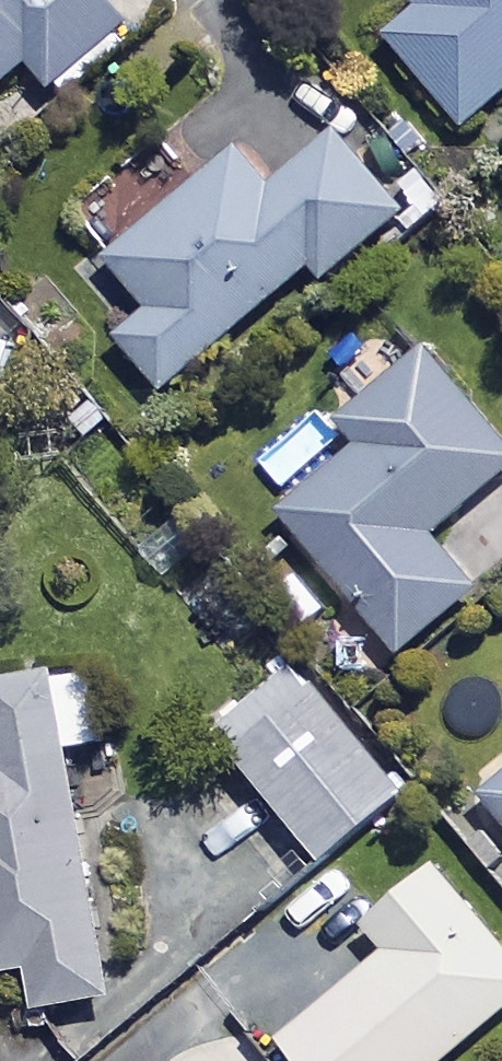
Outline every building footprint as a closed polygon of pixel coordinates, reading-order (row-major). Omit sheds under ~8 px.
[(24,59),(60,101),(134,38),(102,0),(0,0),(0,80),(24,59)] [(379,26),(465,125),(501,93),(501,0),(409,0),(379,26)] [(402,211),(333,130),(272,182),(240,145),(104,261),(147,311),(113,340),(158,393),(307,267),(319,282),(402,211)] [(0,346),(0,393),(15,351),(0,346)] [(423,346),(338,416),(361,443),(280,510),(397,652),(475,588),(429,533),(501,473),(501,441),(423,346)] [(399,792),(292,665),(209,735),(316,862),(399,792)] [(0,680),(0,970),(25,966),(31,1008),(103,997),(66,747),(98,742),(86,667),(0,680)] [(481,792),(501,817),(501,775),(481,792)] [(424,860),(354,920),(379,950),(271,1040),(289,1060),(432,1060),(501,1003),(501,954),(424,860)] [(228,1036),(198,1060),(249,1060),(228,1036)]
